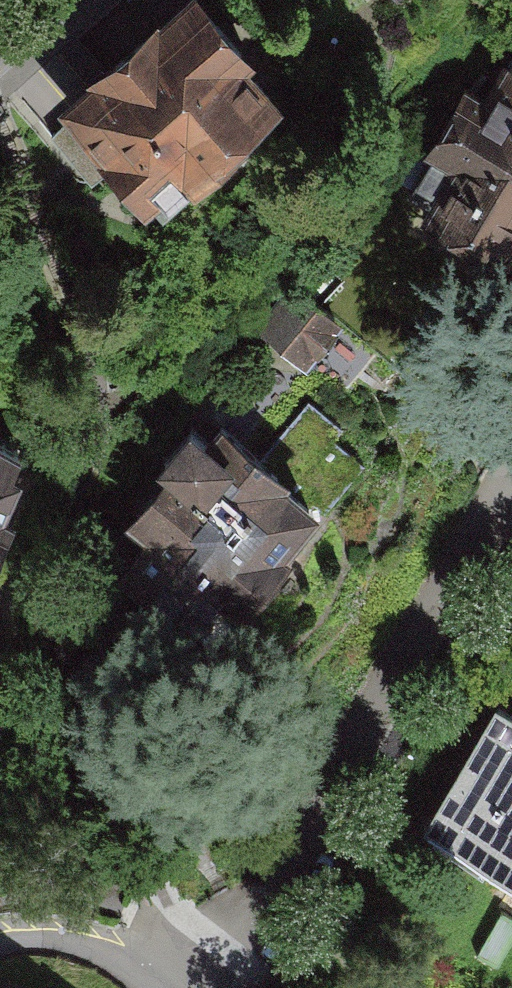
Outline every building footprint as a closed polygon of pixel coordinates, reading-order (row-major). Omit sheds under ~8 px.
[(28,117),(115,215),(256,91),(176,0),(162,0),(28,117)] [(494,265),(511,238),(511,104),(452,63),(371,181),(494,265)] [(294,282),(249,328),(298,377),(343,331),(294,282)] [(125,539),(96,572),(186,651),(310,512),(216,429),(198,449),(177,431),(100,517),(125,539)] [(10,495),(13,466),(0,459),(0,520),(10,495)] [(482,708),(409,843),(511,898),(511,725),(482,708)]
